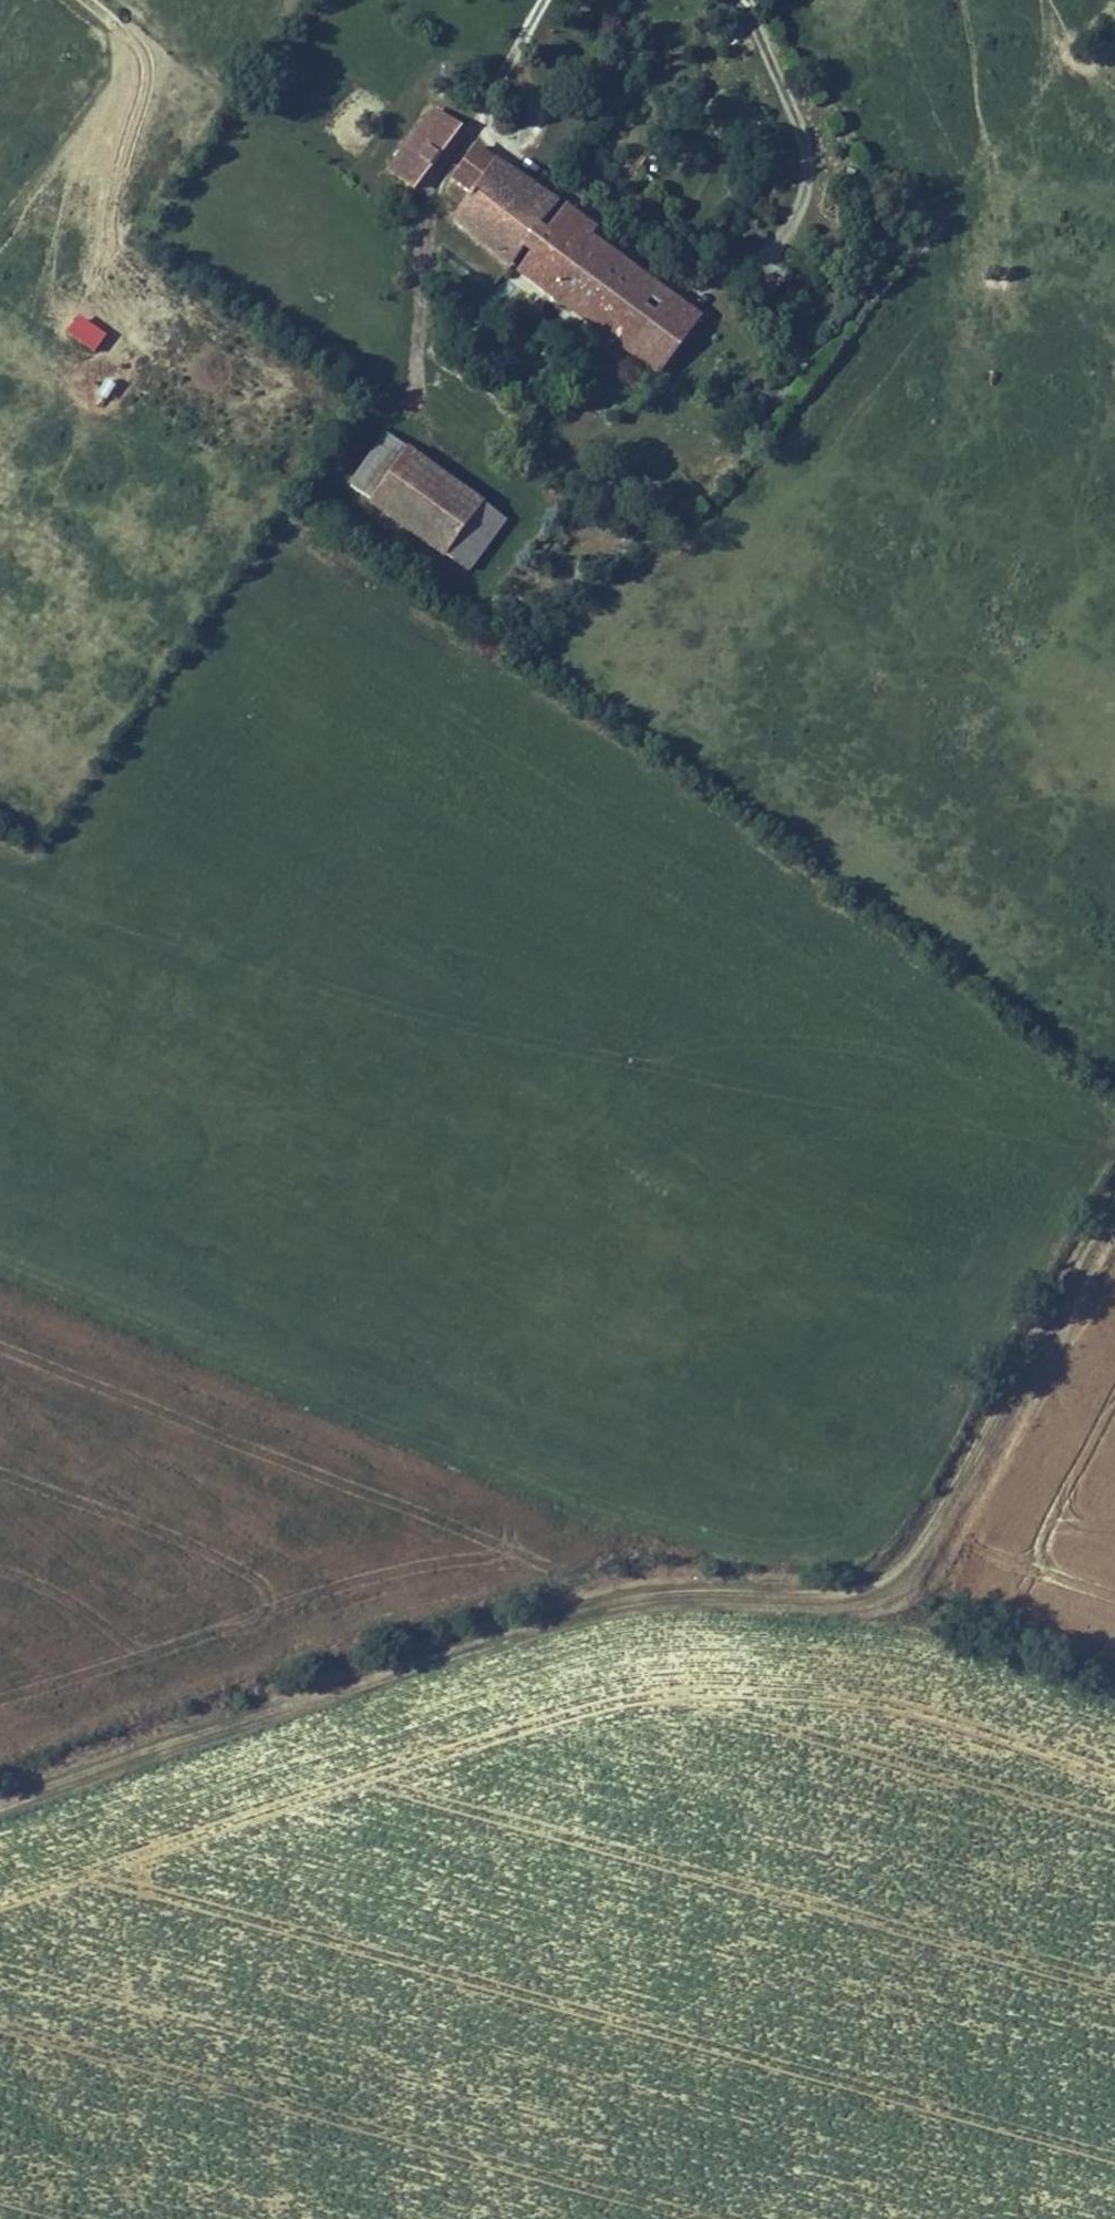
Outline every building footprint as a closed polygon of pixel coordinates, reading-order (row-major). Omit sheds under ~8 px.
[(420,206),(617,334),(649,286),(571,234),(575,228),(435,133),(409,174),(431,188),(420,206)] [(696,317),(649,286),(617,334),(665,366),(696,317)] [(65,335),(97,354),(109,334),(77,315),(65,335)] [(429,461),(380,435),(350,486),(401,511),(473,546),(499,497),(429,461)]
